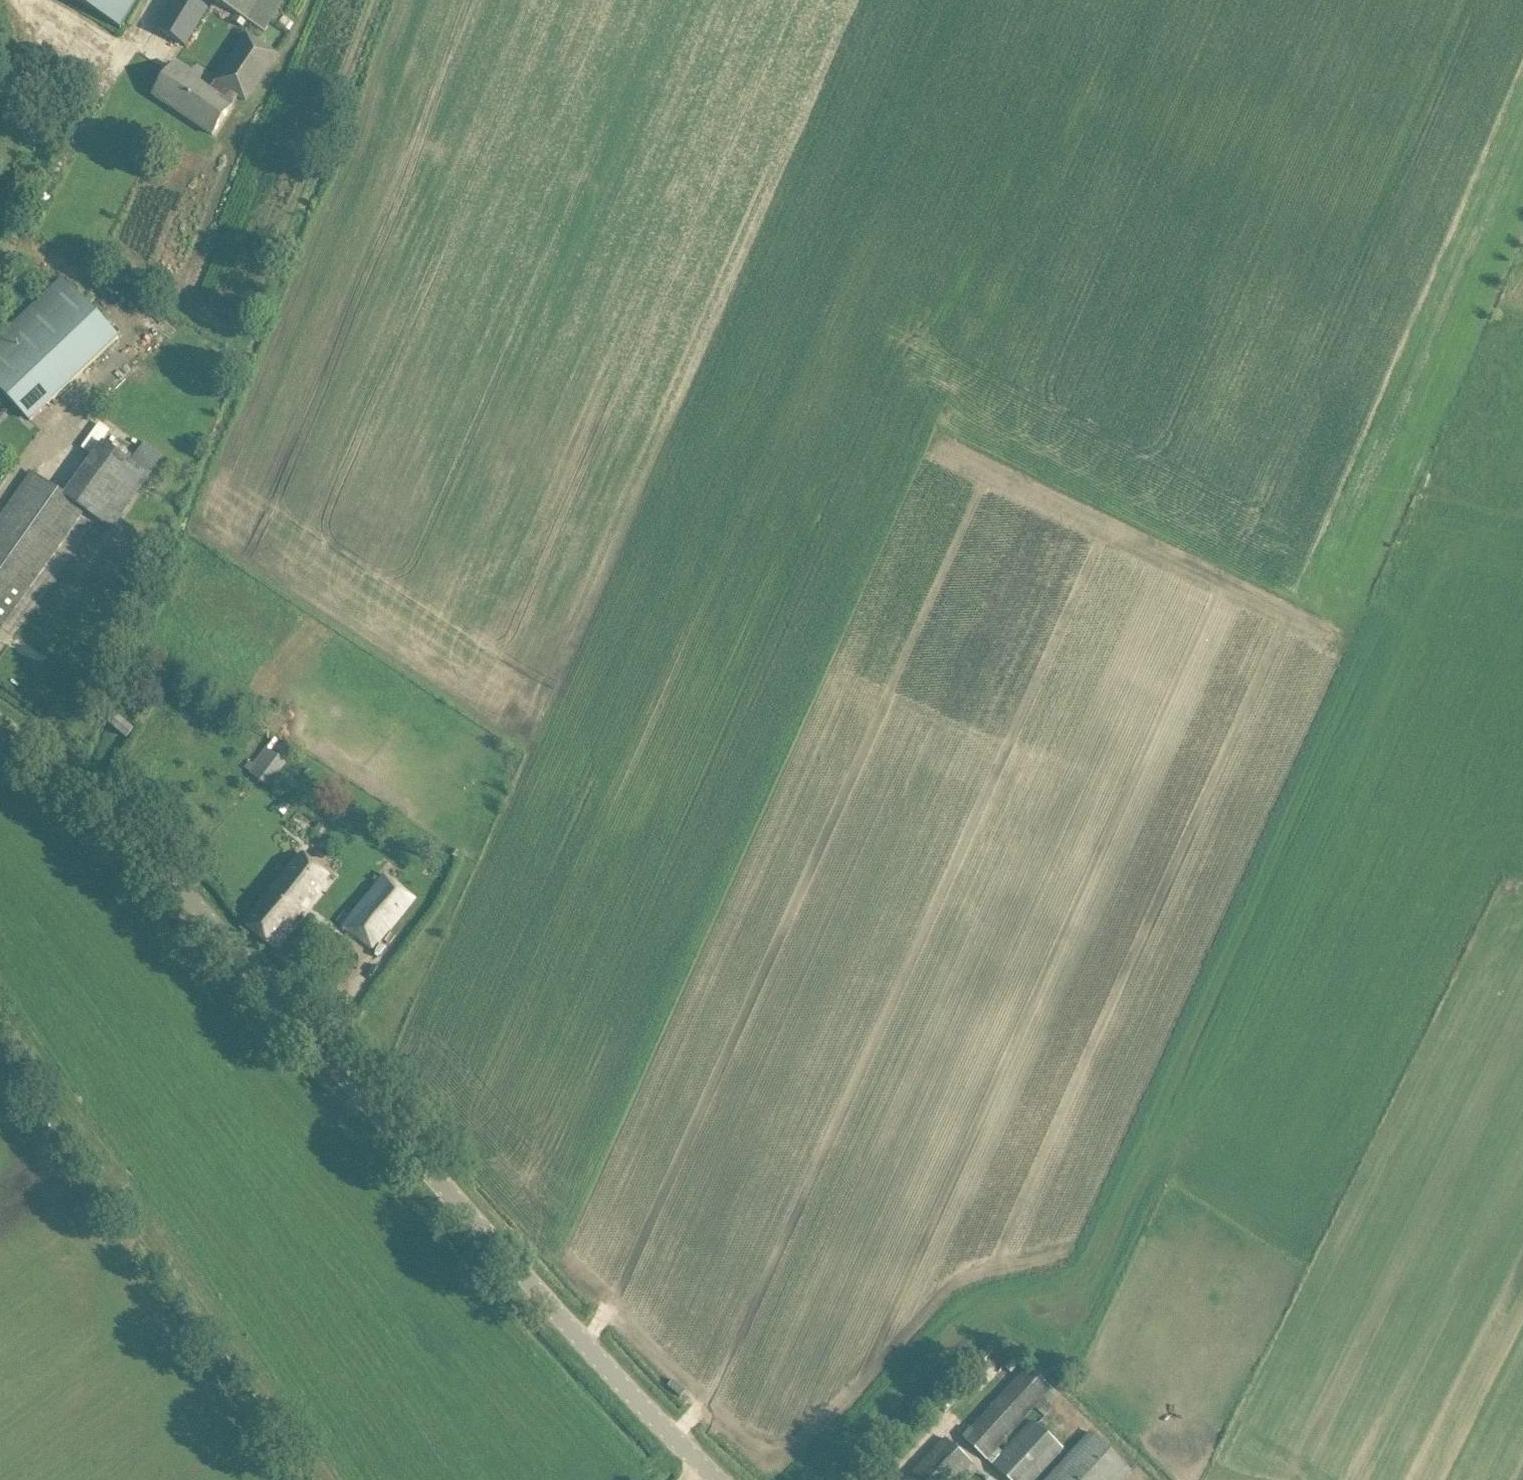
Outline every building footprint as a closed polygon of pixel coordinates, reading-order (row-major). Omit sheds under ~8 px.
[(121,33),(140,0),(64,0),(121,33)] [(159,31),(186,48),(209,10),(192,0),(177,0),(159,31)] [(264,32),(283,0),(210,0),(235,15),(232,21),(243,28),(246,22),(264,32)] [(256,42),(219,97),(173,66),(153,96),(212,136),(232,107),(239,112),(246,101),(256,108),(287,62),(256,42)] [(45,113),(38,120),(45,128),(52,120),(45,113)] [(62,279),(0,338),(0,392),(27,421),(117,338),(62,279)] [(103,442),(64,495),(109,528),(148,474),(103,442)] [(0,516),(0,625),(3,627),(82,510),(29,473),(0,516)] [(119,718),(112,726),(127,738),(133,730),(119,718)] [(268,785),(288,760),(268,744),(253,762),(249,759),(244,766),(268,785)] [(284,814),(292,804),(284,798),(276,807),(284,814)] [(306,853),(244,925),(273,948),(334,878),(306,853)] [(385,873),(342,925),(374,952),(417,900),(385,873)] [(962,1436),(1011,1479),(1032,1479),(1061,1447),(1033,1421),(1003,1455),(997,1450),(1052,1388),(1025,1364),(962,1436)] [(1133,1473),(1092,1434),(1048,1479),(1126,1479),(1133,1473)] [(904,1479),(956,1479),(971,1463),(942,1437),(904,1479)]
